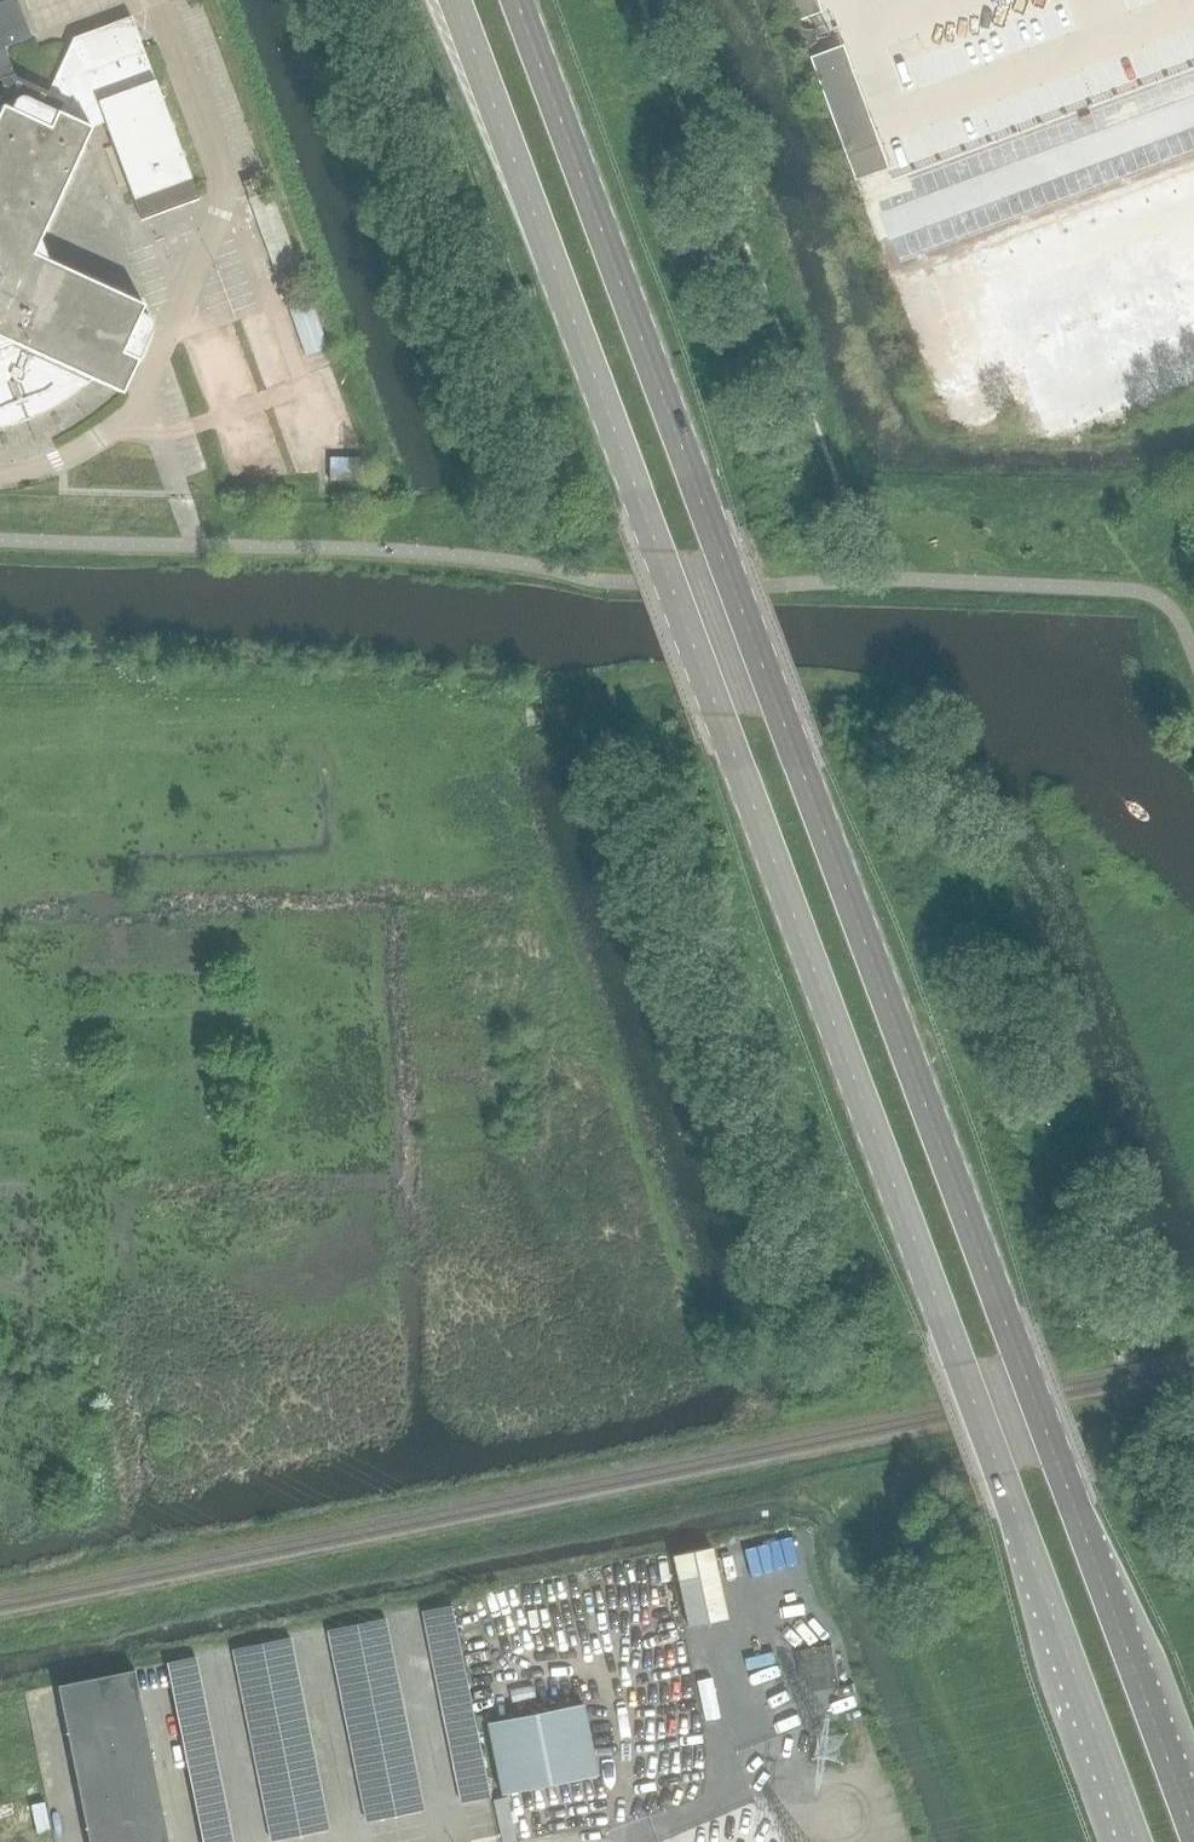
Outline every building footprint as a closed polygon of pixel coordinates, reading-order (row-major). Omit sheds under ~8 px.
[(799,21),(824,11),(820,0),(792,0),(799,21)] [(2,424),(26,417),(49,407),(70,394),(89,378),(122,393),(152,328),(152,325),(152,321),(150,317),(147,315),(140,312),(143,304),(47,259),(39,238),(89,130),(90,128),(105,122),(133,199),(141,220),(198,199),(191,178),(142,47),(131,16),(72,38),(53,80),(48,92),(42,104),(26,97),(26,96),(25,96),(22,96),(18,96),(15,99),(13,102),(10,108),(2,105),(0,109),(0,425),(2,424)] [(845,44),(813,56),(858,177),(890,165),(845,44)] [(255,177),(243,182),(248,197),(261,193),(255,177)] [(304,281),(271,191),(249,199),(281,289),(304,281)] [(1016,327),(1043,399),(1057,394),(1060,400),(1079,393),(1077,387),(1092,381),(1094,387),(1112,381),(1110,375),(1125,369),(1127,375),(1145,369),(1143,363),(1158,357),(1160,363),(1178,357),(1176,351),(1191,345),(1193,351),(1193,280),(1042,335),(1036,320),(1016,327)] [(295,286),(283,291),(287,303),(300,299),(295,286)] [(312,300),(289,308),(306,356),(329,348),(312,300)] [(711,1547),(673,1555),(688,1627),(727,1618),(711,1547)] [(425,1625),(454,1619),(451,1606),(422,1612),(425,1625)] [(356,1625),(359,1638),(387,1633),(385,1619),(356,1625)] [(428,1639),(456,1633),(454,1619),(425,1625),(428,1639)] [(330,1644),(359,1638),(356,1625),(328,1631),(330,1644)] [(387,1633),(359,1638),(362,1652),(390,1646),(387,1633)] [(431,1652),(459,1647),(456,1633),(428,1639),(431,1652)] [(261,1644),(264,1658),(293,1652),(290,1638),(261,1644)] [(333,1658),(362,1652),(359,1638),(330,1644),(333,1658)] [(236,1663),(264,1658),(261,1644),(233,1650),(236,1663)] [(393,1660),(390,1646),(362,1652),(364,1666),(393,1660)] [(433,1666),(462,1660),(459,1647),(431,1652),(433,1666)] [(293,1652),(264,1658),(267,1671),(295,1665),(293,1652)] [(336,1671),(364,1666),(362,1652),(333,1658),(336,1671)] [(167,1663),(169,1677),(198,1671),(195,1657),(167,1663)] [(238,1677),(267,1671),(264,1658),(236,1663),(238,1677)] [(396,1673),(393,1660),(364,1666),(367,1679),(396,1673)] [(436,1680),(465,1674),(462,1660),(433,1666),(436,1680)] [(295,1665),(267,1671),(270,1685),(298,1679),(295,1665)] [(339,1685),(367,1679),(364,1666),(336,1671),(339,1685)] [(95,1677),(100,1701),(139,1693),(134,1670),(95,1677)] [(169,1677),(172,1690),(201,1685),(198,1671),(169,1677)] [(241,1691),(270,1685),(267,1671),(238,1677),(241,1691)] [(398,1687),(396,1673),(367,1679),(370,1693),(398,1687)] [(439,1693),(467,1688),(465,1674),(436,1680),(439,1693)] [(62,1709),(100,1701),(95,1677),(57,1685),(62,1709)] [(298,1679),(270,1685),(272,1698),(301,1693),(298,1679)] [(341,1699),(370,1693),(367,1679),(339,1685),(341,1699)] [(172,1690),(175,1704),(203,1698),(201,1685),(172,1690)] [(244,1704),(272,1698),(270,1685),(241,1691),(244,1704)] [(401,1701),(398,1687),(370,1693),(373,1706),(401,1701)] [(442,1707),(470,1701),(467,1688),(439,1693),(442,1707)] [(100,1701),(105,1725),(143,1717),(139,1693),(100,1701)] [(301,1693),(272,1698),(275,1712),(304,1706),(301,1693)] [(344,1712),(373,1706),(370,1693),(341,1699),(344,1712)] [(175,1704),(178,1718),(206,1712),(203,1698),(175,1704)] [(247,1718),(275,1712),(272,1698),(244,1704),(247,1718)] [(105,1725),(100,1701),(62,1709),(67,1733),(105,1725)] [(404,1714),(401,1701),(373,1706),(375,1720),(404,1714)] [(444,1720),(473,1715),(470,1701),(442,1707),(444,1720)] [(583,1704),(487,1723),(501,1794),(597,1775),(583,1704)] [(306,1720),(304,1706),(275,1712),(278,1726),(306,1720)] [(347,1726),(375,1720),(373,1706),(344,1712),(347,1726)] [(178,1718),(180,1731),(209,1725),(206,1712),(178,1718)] [(249,1731),(278,1726),(275,1712),(247,1718),(249,1731)] [(407,1728),(404,1714),(375,1720),(378,1734),(407,1728)] [(447,1734),(476,1728),(473,1715),(444,1720),(447,1734)] [(105,1725),(110,1749),(148,1741),(143,1717),(105,1725)] [(309,1733),(306,1720),(278,1726),(281,1739),(309,1733)] [(350,1739),(378,1734),(375,1720),(347,1726),(350,1739)] [(110,1749),(105,1725),(67,1733),(71,1756),(110,1749)] [(180,1731),(183,1745),(211,1739),(209,1725),(180,1731)] [(252,1745),(281,1739),(278,1726),(249,1731),(252,1745)] [(409,1741),(407,1728),(378,1734),(381,1747),(409,1741)] [(450,1748),(479,1742),(476,1728),(447,1734),(450,1748)] [(312,1747),(309,1733),(281,1739),(283,1753),(312,1747)] [(352,1753),(381,1747),(378,1734),(350,1739),(352,1753)] [(183,1745),(186,1758),(214,1753),(211,1739),(183,1745)] [(255,1759),(283,1753),(281,1739),(252,1745),(255,1759)] [(110,1749),(115,1773),(153,1765),(148,1741),(110,1749)] [(412,1755),(409,1741),(381,1747),(384,1761),(412,1755)] [(453,1761),(481,1756),(479,1742),(450,1748),(453,1761)] [(314,1761),(312,1747),(283,1753),(286,1766),(314,1761)] [(355,1767),(384,1761),(381,1747),(352,1753),(355,1767)] [(115,1773),(110,1749),(71,1756),(76,1780),(115,1773)] [(186,1758),(189,1772),(217,1766),(214,1753),(186,1758)] [(257,1772),(286,1766),(283,1753),(255,1759),(257,1772)] [(415,1769),(412,1755),(384,1761),(386,1774),(415,1769)] [(455,1775),(484,1769),(481,1756),(453,1761),(455,1775)] [(317,1774),(314,1761),(286,1766),(289,1780),(317,1774)] [(358,1780),(386,1774),(384,1761),(355,1767),(358,1780)] [(115,1773),(119,1796),(158,1789),(153,1765),(115,1773)] [(189,1772),(191,1786),(220,1780),(217,1766),(189,1772)] [(260,1786),(289,1780),(286,1766),(257,1772),(260,1786)] [(418,1782),(415,1769),(386,1774),(389,1788),(418,1782)] [(458,1789),(487,1783),(484,1769),(455,1775),(458,1789)] [(119,1796),(115,1773),(76,1780),(81,1804),(119,1796)] [(320,1788),(317,1774),(289,1780),(291,1794),(320,1788)] [(361,1794),(389,1788),(386,1774),(358,1780),(361,1794)] [(191,1786),(194,1799),(222,1794),(220,1780),(191,1786)] [(263,1799),(291,1794),(289,1780),(260,1786),(263,1799)] [(420,1796),(418,1782),(389,1788),(392,1802),(420,1796)] [(487,1783),(458,1789),(461,1802),(490,1796),(487,1783)] [(323,1801),(320,1788),(291,1794),(294,1807),(323,1801)] [(363,1807),(392,1802),(389,1788),(361,1794),(363,1807)] [(119,1796),(124,1820),(162,1813),(158,1789),(119,1796)] [(194,1799),(197,1813),(225,1807),(222,1794),(194,1799)] [(266,1813),(294,1807),(291,1794),(263,1799),(266,1813)] [(124,1820),(119,1796),(81,1804),(86,1828),(124,1820)] [(423,1810),(420,1796),(392,1802),(395,1815),(423,1810)] [(325,1815),(323,1801),(294,1807),(297,1821),(325,1815)] [(395,1815),(392,1802),(363,1807),(366,1821),(395,1815)] [(200,1827),(228,1821),(225,1807),(197,1813),(200,1827)] [(268,1827),(297,1821),(294,1807),(266,1813),(268,1827)] [(129,1841),(139,1841),(167,1836),(162,1813),(124,1820),(129,1841)] [(328,1829),(325,1815),(297,1821),(300,1835),(328,1829)] [(124,1820),(86,1828),(89,1841),(129,1841),(124,1820)] [(202,1840),(231,1834),(228,1821),(200,1827),(202,1840)] [(300,1835),(297,1821),(268,1827),(271,1840),(300,1835)]
